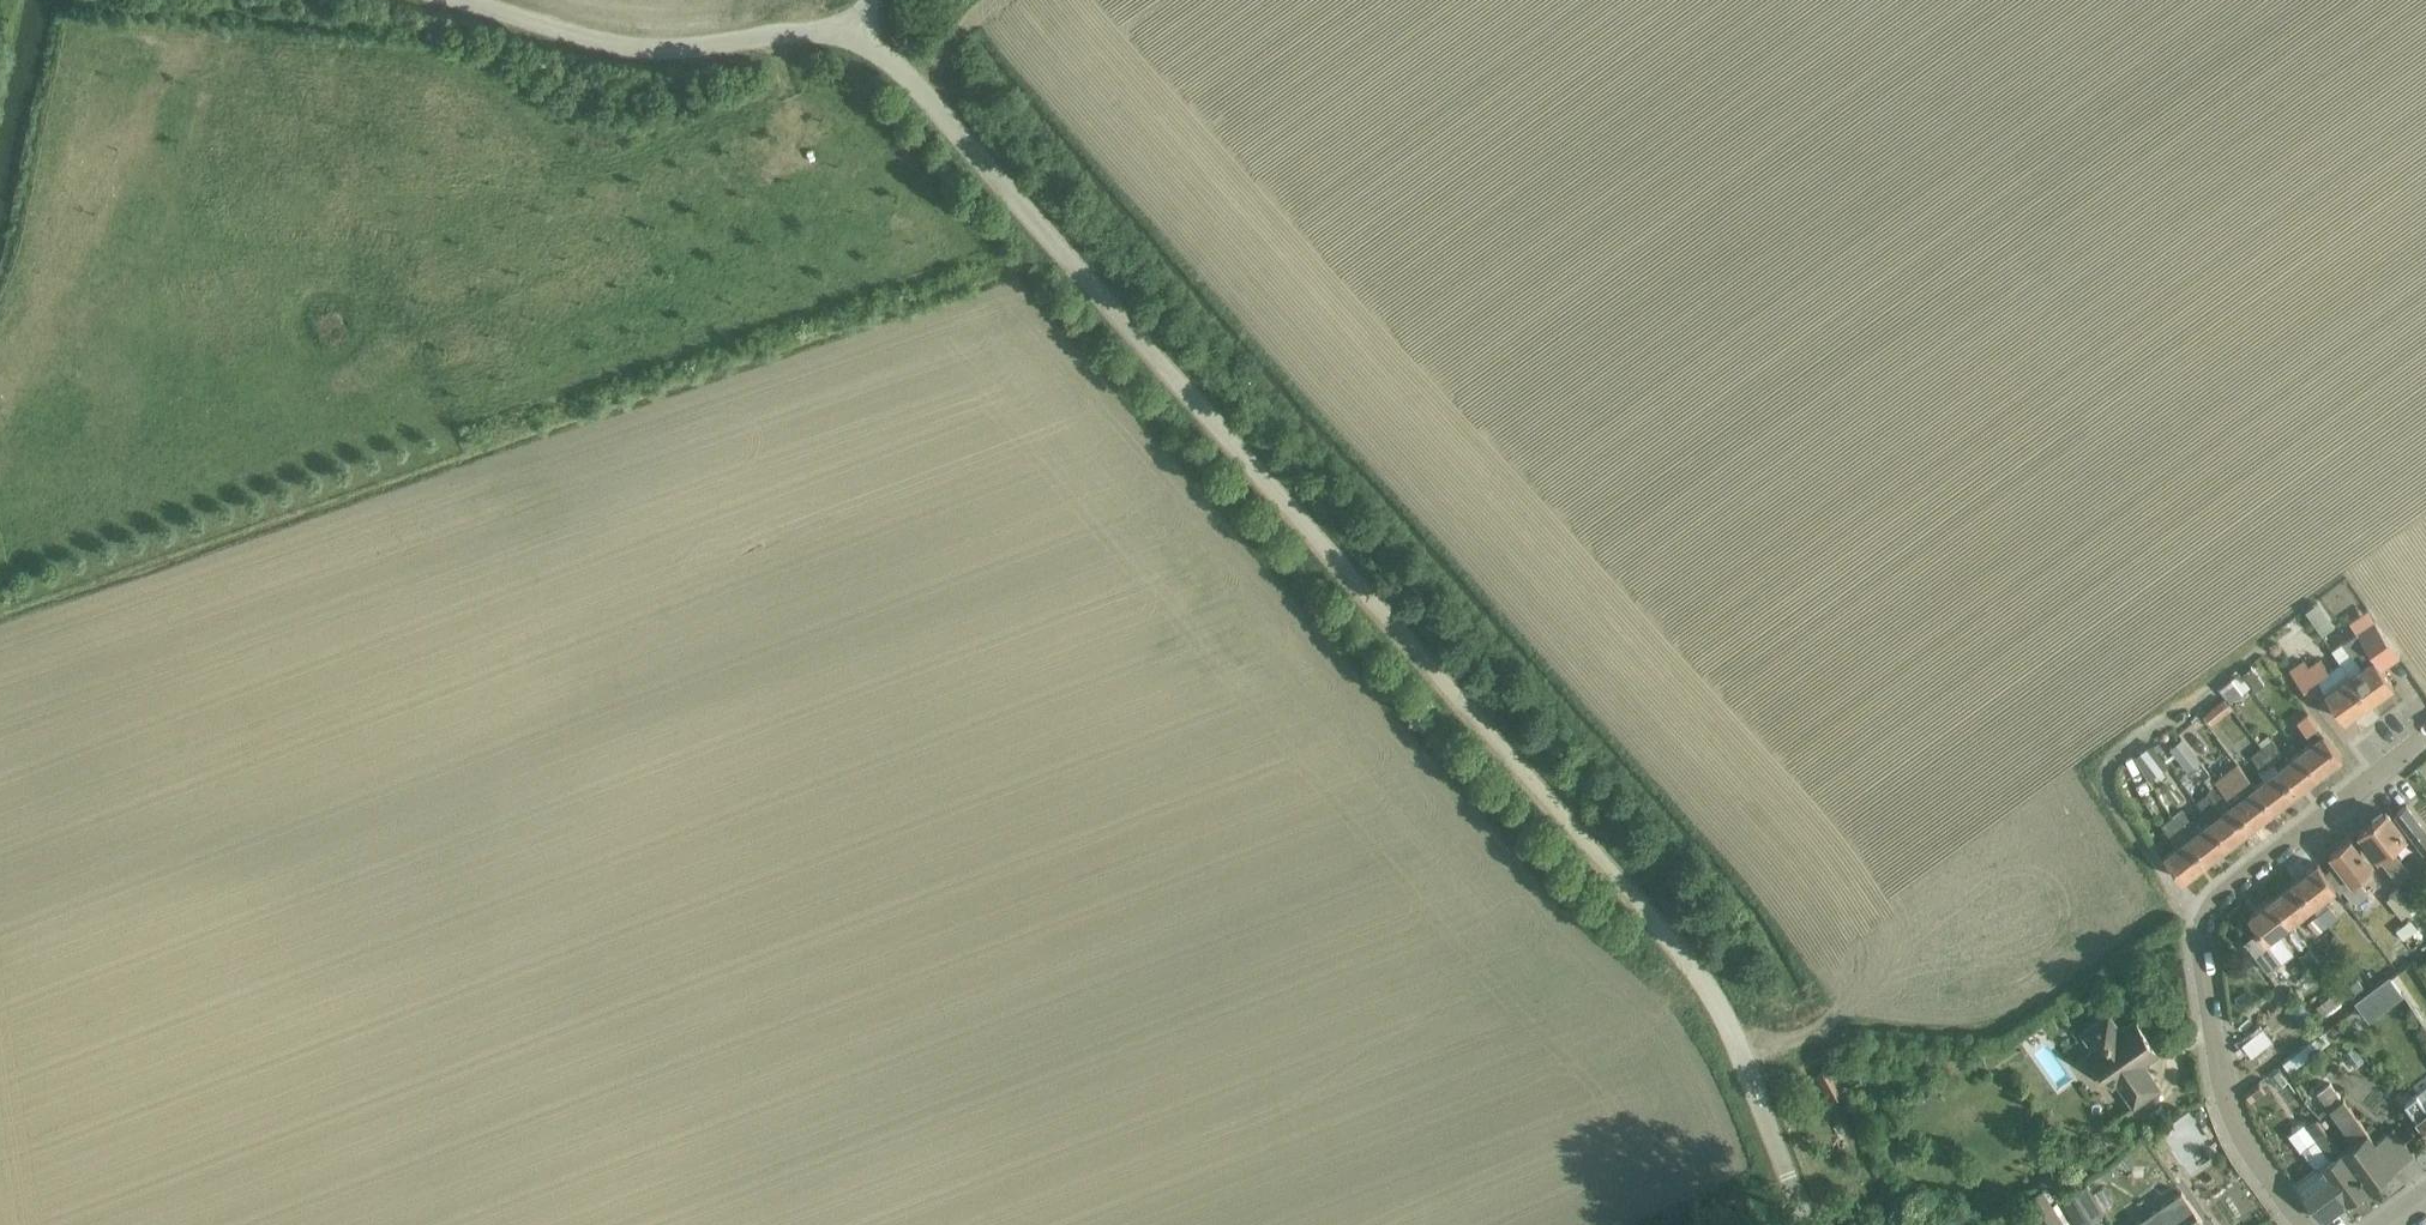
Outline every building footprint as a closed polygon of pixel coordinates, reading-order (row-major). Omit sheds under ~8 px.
[(2340,662),(2349,675),(2369,703),(2394,686),(2382,668),(2399,656),(2391,644),(2375,620),(2364,628),(2357,632),(2357,633),(2345,642),(2332,651),(2340,662)] [(2304,662),(2290,672),(2311,701),(2325,691),(2326,692),(2345,720),(2369,703),(2349,675),(2340,662),(2329,669),(2323,659),(2309,669),(2304,662)] [(2250,669),(2243,674),(2257,692),(2264,686),(2250,669)] [(2251,690),(2240,676),(2219,692),(2222,697),(2230,707),(2251,690)] [(2205,710),(2203,712),(2212,723),(2231,708),(2230,707),(2222,697),(2205,710)] [(2308,714),(2297,723),(2306,735),(2311,742),(2299,751),(2317,774),(2340,756),(2322,733),(2317,727),(2308,714)] [(2169,747),(2188,770),(2199,761),(2181,738),(2169,747)] [(2271,742),(2262,749),(2271,761),(2280,753),(2271,742)] [(2145,775),(2159,765),(2144,743),(2116,761),(2135,789),(2149,780),(2145,775)] [(2262,749),(2251,758),(2260,769),(2258,771),(2264,779),(2254,786),(2272,809),(2295,792),(2277,769),(2271,761),(2262,749)] [(2317,774),(2299,751),(2277,769),(2295,792),(2317,774)] [(2236,761),(2213,779),(2216,783),(2226,795),(2232,803),(2250,827),(2272,809),(2254,786),(2249,778),(2236,761)] [(2216,783),(2206,790),(2222,811),(2210,821),(2228,844),(2250,827),(2232,803),(2226,795),(2216,783)] [(2154,799),(2168,813),(2177,803),(2163,789),(2154,799)] [(2424,856),(2425,854),(2425,834),(2424,831),(2405,806),(2393,815),(2412,840),(2424,856)] [(2228,844),(2210,821),(2201,828),(2194,818),(2191,820),(2182,808),(2171,816),(2187,838),(2205,861),(2228,844)] [(2384,812),(2357,833),(2396,883),(2409,873),(2390,849),(2404,838),(2384,812)] [(2187,838),(2171,816),(2161,824),(2177,846),(2164,856),(2182,880),(2205,861),(2187,838)] [(2357,880),(2372,869),(2368,864),(2349,839),(2328,855),(2350,884),(2341,890),(2353,906),(2368,894),(2357,880)] [(2317,864),(2293,882),(2312,906),(2335,889),(2320,869),(2317,864)] [(2293,882),(2271,899),(2290,924),(2301,915),(2312,906),(2293,882)] [(2415,908),(2400,889),(2387,899),(2401,918),(2415,908)] [(2290,924),(2271,899),(2247,918),(2258,931),(2244,942),(2267,972),(2292,954),(2277,933),(2290,924)] [(2328,904),(2317,913),(2327,926),(2339,918),(2328,904)] [(2317,913),(2306,922),(2316,935),(2327,926),(2317,913)] [(2405,940),(2418,930),(2410,920),(2397,930),(2405,940)] [(2309,948),(2300,955),(2311,970),(2320,963),(2309,948)] [(2390,977),(2355,1003),(2369,1022),(2404,996),(2390,977)] [(2347,987),(2353,995),(2363,988),(2357,980),(2347,987)] [(2334,995),(2317,1008),(2324,1017),(2341,1005),(2334,995)] [(2112,1085),(2118,1081),(2134,1105),(2159,1087),(2143,1064),(2158,1053),(2136,1020),(2120,1031),(2111,1019),(2105,1018),(2087,1030),(2086,1036),(2095,1049),(2089,1053),(2112,1085)] [(2263,1028),(2242,1044),(2252,1056),(2272,1040),(2263,1028)] [(2303,1046),(2310,1055),(2330,1040),(2323,1031),(2303,1046)] [(2310,1055),(2303,1046),(2282,1062),(2289,1071),(2310,1055)] [(1831,1100),(1844,1093),(1831,1069),(1818,1076),(1831,1100)] [(2266,1091),(2260,1081),(2245,1090),(2252,1100),(2266,1091)] [(2318,1096),(2327,1108),(2339,1098),(2331,1087),(2318,1096)] [(2424,1107),(2415,1096),(2404,1104),(2425,1134),(2425,1106),(2424,1107)] [(2339,1153),(2365,1188),(2392,1168),(2392,1167),(2410,1153),(2391,1128),(2373,1142),(2341,1099),(2327,1110),(2352,1143),(2339,1153)] [(2316,1141),(2303,1151),(2316,1169),(2339,1200),(2343,1197),(2347,1201),(2365,1188),(2339,1153),(2316,1121),(2306,1128),(2316,1141)] [(2084,1184),(2073,1165),(2053,1177),(2063,1196),(2084,1184)] [(2316,1169),(2295,1184),(2299,1189),(2322,1220),(2342,1205),(2339,1200),(2316,1169)] [(2106,1212),(2091,1185),(2066,1198),(2080,1224),(2081,1224),(2106,1212)] [(2024,1204),(2037,1224),(2064,1224),(2043,1191),(2024,1204)] [(2205,1224),(2188,1200),(2184,1195),(2145,1222),(2141,1224),(2203,1224),(2205,1224)] [(2013,1211),(2008,1217),(2012,1224),(2020,1224),(2024,1218),(2021,1211),(2013,1211)]
